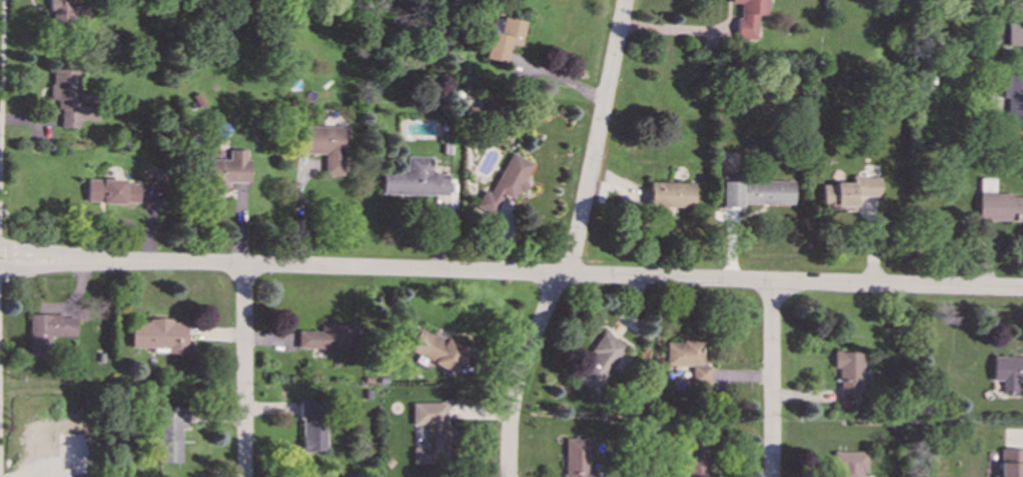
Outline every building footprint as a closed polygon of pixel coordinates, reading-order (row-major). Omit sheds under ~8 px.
[(52,21),(90,20),(89,4),(73,5),(73,0),(52,0),(52,21)] [(756,14),(766,14),(766,0),(730,0),(730,3),(738,3),(737,39),(756,39),(756,14)] [(1022,45),(1022,0),(1005,0),(1005,45),(1022,45)] [(525,21),(503,16),(499,34),(489,31),(483,58),(504,62),(508,44),(519,47),(525,21)] [(60,127),(78,127),(78,119),(90,120),(91,102),(79,102),(79,69),(50,69),(50,99),(56,99),(56,108),(60,108),(60,127)] [(302,153),(324,153),(323,175),(343,176),(344,149),(349,149),(349,127),(303,126),(302,153)] [(228,160),(202,159),(201,180),(214,181),(214,187),(231,187),(231,181),(247,182),(248,150),(228,150),(228,160)] [(533,163),(510,152),(490,193),(483,189),(474,206),(493,216),(503,197),(512,202),(517,191),(522,193),(527,183),(524,181),(533,163)] [(447,174),(432,173),(432,156),(406,156),(406,170),(382,169),(382,194),(447,195),(447,174)] [(822,183),(822,211),(854,211),(854,196),(879,196),(879,176),(852,176),(852,183),(822,183)] [(993,194),(993,178),(978,177),(977,220),(1022,221),(1022,195),(993,194)] [(138,203),(138,183),(124,183),(125,179),(86,178),(85,202),(138,203)] [(721,180),(721,207),(740,207),(740,203),(793,204),(793,181),(721,180)] [(649,206),(693,207),(693,182),(649,181),(649,206)] [(28,357),(49,357),(49,336),(74,336),(75,315),(29,315),(28,357)] [(185,320),(130,321),(130,347),(152,347),(152,353),(185,353),(185,320)] [(298,330),(297,348),(355,349),(355,325),(320,324),(320,331),(298,330)] [(407,351),(454,372),(465,348),(418,327),(407,351)] [(595,393),(612,367),(617,370),(631,349),(603,331),(590,351),(593,353),(575,380),(595,393)] [(666,340),(665,365),(691,366),(691,383),(709,384),(710,366),(702,365),(703,342),(666,340)] [(838,402),(860,403),(861,352),(834,351),(833,367),(839,367),(838,402)] [(1014,382),(1022,381),(1022,356),(991,357),(991,381),(1000,380),(1000,393),(1015,393),(1014,382)] [(323,452),(324,400),(300,399),(299,451),(323,452)] [(412,402),(412,424),(428,424),(428,446),(413,447),(413,464),(448,464),(448,430),(445,430),(445,402),(412,402)] [(181,462),(180,426),(187,426),(187,407),(157,407),(158,462),(181,462)] [(707,437),(682,437),(682,476),(707,476),(707,437)] [(563,438),(564,476),(594,476),(594,469),(589,469),(588,438),(563,438)] [(998,449),(998,469),(994,469),(994,476),(1022,476),(1022,449),(998,449)] [(865,452),(833,451),(832,468),(836,468),(835,476),(864,476),(865,452)]
